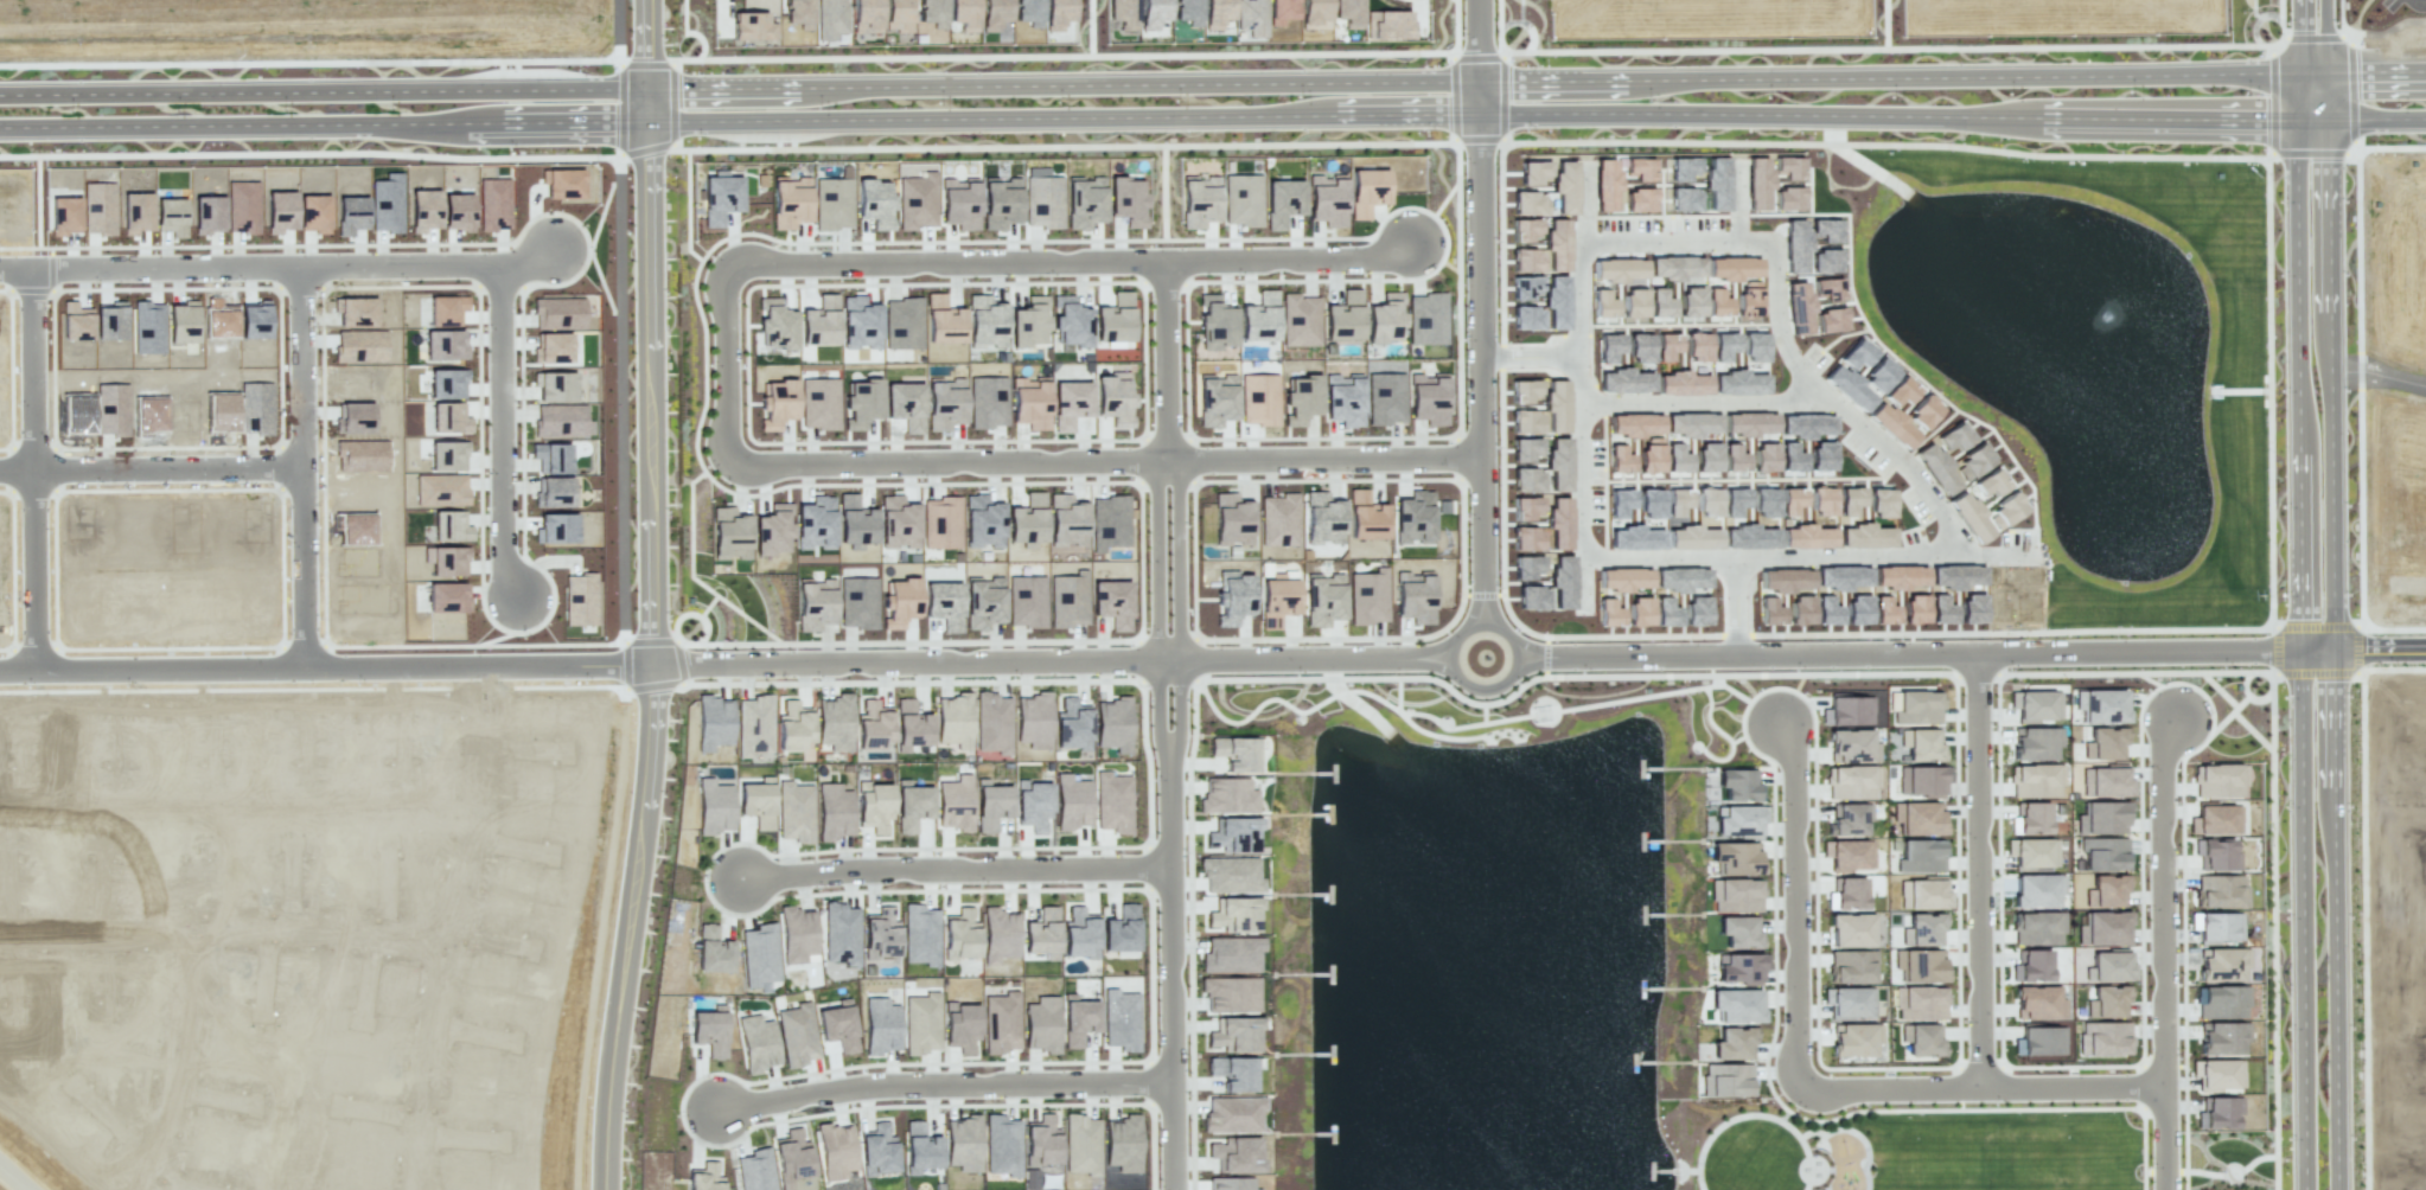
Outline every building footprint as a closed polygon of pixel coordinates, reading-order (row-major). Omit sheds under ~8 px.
[(784,23),(800,24),(800,29),(811,29),(811,0),(784,0),(784,23)] [(817,41),(835,40),(835,33),(847,33),(846,0),(816,0),(817,41)] [(852,33),(880,33),(880,0),(852,0),(852,33)] [(884,31),(911,31),(911,0),(884,0),(884,31)] [(931,22),(931,28),(944,29),(944,0),(917,0),(917,22),(931,22)] [(948,22),(960,22),(960,32),(976,31),(976,0),(948,0),(948,22)] [(981,31),(997,31),(997,21),(1008,21),(1008,0),(980,0),(981,31)] [(1041,0),(1013,0),(1013,21),(1028,21),(1028,27),(1041,27),(1041,0)] [(1062,31),(1061,21),(1072,21),(1072,0),(1044,0),(1045,31),(1062,31)] [(1107,21),(1118,20),(1118,30),(1135,30),(1135,0),(1107,0),(1107,21)] [(1140,31),(1157,30),(1157,20),(1167,19),(1167,0),(1139,0),(1140,31)] [(1187,27),(1200,26),(1199,0),(1173,0),(1173,20),(1187,19),(1187,27)] [(1232,0),(1204,0),(1203,30),(1221,30),(1221,19),(1231,19),(1232,0)] [(1266,0),(1237,0),(1237,31),(1246,31),(1246,37),(1265,37),(1266,0)] [(1269,25),(1282,26),(1282,19),(1295,19),(1295,0),(1269,0),(1269,25)] [(1300,27),(1327,27),(1328,0),(1300,0),(1300,27)] [(1360,0),(1332,0),(1332,19),(1343,18),(1343,28),(1361,28),(1360,0)] [(1411,11),(1411,39),(1364,39),(1364,11),(1411,11)] [(733,12),(766,12),(766,23),(777,23),(777,40),(733,40),(733,12)] [(1800,156),(1773,157),(1773,174),(1782,174),(1782,180),(1801,180),(1800,156)] [(1624,176),(1633,176),(1633,181),(1651,182),(1652,159),(1624,158),(1624,176)] [(1669,158),(1669,181),(1688,182),(1688,174),(1698,174),(1698,158),(1669,158)] [(1709,158),(1726,158),(1726,167),(1728,167),(1728,199),(1726,199),(1726,211),(1707,212),(1707,190),(1703,190),(1702,178),(1704,178),(1704,169),(1709,169),(1709,158)] [(1747,158),(1766,158),(1767,168),(1770,168),(1770,188),(1766,188),(1766,210),(1748,211),(1748,199),(1747,199),(1745,168),(1747,168),(1747,158)] [(1594,159),(1613,159),(1614,169),(1617,169),(1617,190),(1613,190),(1613,211),(1595,211),(1595,200),(1594,200),(1592,169),(1595,169),(1594,159)] [(1520,162),(1520,173),(1519,173),(1519,185),(1538,184),(1538,175),(1549,175),(1547,161),(1520,162)] [(1556,161),(1573,161),(1573,171),(1575,171),(1575,203),(1573,203),(1573,215),(1554,215),(1554,193),(1550,193),(1550,181),(1551,181),(1551,173),(1556,173),(1556,161)] [(1061,227),(1062,177),(1043,177),(1043,168),(1026,168),(1025,227),(1061,227)] [(582,169),(543,170),(544,198),(583,197),(582,169)] [(1349,169),(1386,169),(1386,204),(1377,204),(1368,204),(1368,219),(1349,219),(1349,169)] [(936,225),(935,170),(923,171),(923,177),(898,178),(899,230),(914,230),(914,226),(936,225)] [(400,172),(384,173),(384,180),(371,180),(372,232),(402,231),(400,172)] [(1222,175),(1259,174),(1260,225),(1238,226),(1238,223),(1224,223),(1222,175)] [(1307,175),(1321,174),(1321,178),(1329,178),(1329,174),(1345,174),(1345,226),(1323,226),(1323,220),(1308,220),(1308,209),(1308,187),(1307,187),(1307,175)] [(1180,175),(1195,175),(1195,179),(1205,179),(1205,175),(1218,175),(1218,219),(1217,219),(1217,220),(1204,220),(1204,229),(1181,229),(1180,175)] [(773,230),(794,229),(794,222),(809,221),(808,177),(794,177),(794,186),(787,186),(786,176),(772,177),(773,230)] [(703,177),(740,177),(740,212),(722,212),(722,228),(703,228),(703,177)] [(1019,223),(1020,178),(999,178),(999,177),(983,177),(982,230),(1004,230),(1004,223),(1019,223)] [(1067,229),(1088,229),(1088,218),(1103,218),(1102,187),(1082,187),(1081,177),(1066,177),(1067,229)] [(510,227),(509,178),(478,179),(479,231),(495,231),(494,227),(510,227)] [(851,179),(818,178),(817,220),(816,220),(816,227),(850,227),(851,179)] [(978,230),(977,178),(940,180),(941,223),(955,223),(955,231),(978,230)] [(1124,228),(1144,228),(1143,208),(1146,208),(1145,192),(1141,192),(1141,178),(1108,178),(1109,216),(1124,216),(1124,228)] [(857,219),(872,219),(872,230),(890,230),(890,209),(893,208),(892,196),(888,196),(887,180),(856,180),(857,219)] [(1265,180),(1302,180),(1302,215),(1284,215),(1284,230),(1265,230),(1265,180)] [(257,181),(227,182),(228,232),(258,232),(257,181)] [(83,183),(84,234),(115,233),(113,182),(83,183)] [(1773,187),(1774,210),(1802,209),(1801,186),(1773,187)] [(1652,211),(1652,188),(1624,189),(1624,212),(1652,211)] [(1698,189),(1669,188),(1669,210),(1698,211),(1698,189)] [(438,189),(409,190),(410,233),(424,233),(424,228),(439,227),(438,189)] [(1512,192),(1513,215),(1547,213),(1546,199),(1540,199),(1540,194),(1534,194),(1534,191),(1512,192)] [(151,192),(122,193),(122,233),(151,232),(151,192)] [(295,229),(294,192),(264,192),(265,234),(280,234),(280,229),(295,229)] [(443,194),(443,230),(471,230),(471,194),(443,194)] [(328,233),(328,195),(298,195),(299,230),(315,229),(315,234),(328,233)] [(193,232),(223,233),(223,197),(194,196),(193,232)] [(366,196),(337,197),(338,236),(352,236),(352,229),(367,229),(366,196)] [(79,197),(50,197),(51,234),(80,234),(79,197)] [(184,199),(155,199),(156,230),(170,230),(170,237),(185,237),(184,199)] [(1511,219),(1525,219),(1525,218),(1538,218),(1539,236),(1530,237),(1530,242),(1515,242),(1515,239),(1513,239),(1513,233),(1517,233),(1517,231),(1511,231),(1511,219)] [(1547,219),(1565,218),(1565,229),(1566,229),(1566,261),(1565,261),(1565,273),(1546,273),(1546,250),(1541,250),(1541,238),(1543,238),(1543,230),(1547,230),(1547,219)] [(1839,219),(1809,220),(1809,237),(1820,236),(1820,243),(1839,243),(1839,219)] [(1785,220),(1803,220),(1805,230),(1808,230),(1808,251),(1803,251),(1803,273),(1786,273),(1786,262),(1785,262),(1783,230),(1785,230),(1785,220)] [(1511,249),(1533,248),(1533,252),(1538,252),(1539,270),(1512,271),(1512,256),(1509,256),(1509,251),(1511,251),(1511,249)] [(1649,275),(1649,257),(1659,257),(1659,256),(1691,256),(1691,257),(1703,257),(1704,276),(1681,276),(1681,281),(1670,281),(1670,280),(1661,280),(1661,275),(1649,275)] [(1706,276),(1706,258),(1716,258),(1716,257),(1748,257),(1748,258),(1760,257),(1760,277),(1738,277),(1738,282),(1726,282),(1726,281),(1717,281),(1717,276),(1706,276)] [(1591,277),(1591,260),(1601,260),(1601,258),(1633,258),(1633,260),(1645,260),(1645,279),(1623,279),(1623,283),(1611,284),(1611,282),(1603,282),(1603,277),(1591,277)] [(1511,276),(1527,276),(1527,275),(1540,275),(1539,282),(1534,282),(1534,286),(1539,286),(1539,293),(1530,293),(1530,300),(1511,300),(1511,276)] [(1547,275),(1565,275),(1565,286),(1566,286),(1566,318),(1565,318),(1565,330),(1546,330),(1546,307),(1541,307),(1541,295),(1543,295),(1543,287),(1547,287),(1547,275)] [(1759,320),(1759,281),(1743,281),(1744,291),(1736,291),(1736,321),(1759,320)] [(1786,283),(1805,281),(1806,292),(1809,292),(1812,312),(1807,313),(1809,333),(1792,335),(1790,325),(1789,325),(1786,294),(1787,294),(1786,283)] [(1702,288),(1679,287),(1679,318),(1701,319),(1702,288)] [(1673,317),(1672,298),(1664,298),(1664,288),(1649,288),(1649,317),(1673,317)] [(1729,296),(1721,295),(1721,288),(1706,288),(1706,315),(1729,316),(1729,296)] [(1324,306),(1324,339),(1360,339),(1360,289),(1341,289),(1341,306),(1324,306)] [(1606,289),(1592,289),(1592,317),(1615,317),(1615,298),(1606,298),(1606,289)] [(1094,306),(1112,305),(1112,290),(1131,290),(1131,343),(1094,343),(1094,306)] [(1240,305),(1257,305),(1257,290),(1276,290),(1277,343),(1240,343),(1240,305)] [(1366,303),(1366,344),(1383,344),(1383,340),(1397,340),(1397,303),(1403,303),(1403,290),(1381,290),(1380,303),(1366,303)] [(1407,296),(1423,296),(1423,293),(1428,293),(1428,292),(1444,292),(1444,344),(1409,344),(1407,296)] [(963,307),(945,307),(945,293),(926,293),(926,345),(963,345),(963,307)] [(1198,293),(1219,293),(1219,301),(1220,301),(1220,305),(1225,305),(1225,307),(1231,307),(1231,306),(1233,306),(1234,345),(1220,345),(1220,348),(1202,348),(1202,328),(1199,328),(1199,315),(1204,315),(1204,306),(1198,306),(1198,293)] [(1281,293),(1298,293),(1298,298),(1300,298),(1300,296),(1319,296),(1319,345),(1281,345),(1281,293)] [(799,308),(817,308),(817,294),(836,294),(837,345),(800,345),(799,308)] [(1051,294),(1074,294),(1074,307),(1079,307),(1079,308),(1085,308),(1085,307),(1088,306),(1090,346),(1073,346),(1073,343),(1056,343),(1056,330),(1052,330),(1052,315),(1056,315),(1056,307),(1051,307),(1051,294)] [(970,344),(991,343),(1006,343),(1004,303),(990,303),(990,295),(968,295),(970,344)] [(428,296),(429,326),(459,326),(459,310),(467,310),(466,296),(428,296)] [(880,348),(879,303),(864,303),(863,296),(841,296),(842,348),(880,348)] [(1043,346),(1044,296),(1026,296),(1026,309),(1011,308),(1010,345),(1043,346)] [(235,304),(220,305),(220,297),(204,297),(206,337),(236,336),(235,304)] [(375,326),(374,298),(335,298),(336,327),(375,326)] [(584,298),(534,298),(533,329),(584,329),(584,298)] [(794,348),(794,312),(779,312),(779,298),(761,298),(761,318),(761,348),(794,348)] [(884,299),(884,348),(922,348),(921,298),(884,299)] [(75,300),(61,301),(62,340),(92,339),(91,308),(76,308),(75,300)] [(125,338),(124,302),(95,303),(96,339),(125,338)] [(133,353),(164,353),(163,302),(133,302),(133,353)] [(268,338),(268,302),(240,302),(239,337),(268,338)] [(196,303),(168,303),(168,343),(197,342),(196,303)] [(1512,306),(1534,306),(1534,309),(1540,309),(1540,328),(1512,330),(1512,306)] [(467,359),(466,343),(462,343),(462,329),(424,330),(425,359),(467,359)] [(335,331),(335,361),(386,361),(385,330),(335,331)] [(1742,361),(1765,362),(1766,333),(1743,332),(1742,361)] [(570,333),(536,333),(536,348),(532,348),(532,362),(570,362),(570,333)] [(1629,363),(1651,362),(1650,333),(1628,334),(1629,363)] [(1708,333),(1685,333),(1685,361),(1708,361),(1708,333)] [(1736,352),(1736,333),(1712,333),(1712,362),(1727,362),(1727,352),(1736,352)] [(1622,334),(1598,334),(1598,363),(1613,363),(1613,352),(1621,353),(1622,334)] [(1655,362),(1670,362),(1670,353),(1678,352),(1678,334),(1655,334),(1655,362)] [(1874,351),(1855,337),(1822,381),(1864,413),(1896,370),(1878,357),(1861,379),(1855,375),(1874,351)] [(461,369),(428,369),(429,398),(462,398),(461,369)] [(1652,391),(1651,372),(1630,373),(1630,369),(1598,370),(1599,393),(1652,391)] [(1708,374),(1688,375),(1688,371),(1656,372),(1656,395),(1708,394),(1708,374)] [(1744,374),(1744,372),(1713,371),(1712,393),(1766,394),(1767,374),(1744,374)] [(574,372),(532,372),(532,388),(537,388),(537,402),(574,402),(574,372)] [(1094,376),(1110,376),(1110,372),(1129,372),(1129,392),(1131,392),(1132,408),(1126,408),(1126,418),(1131,418),(1131,428),(1111,428),(1111,416),(1096,416),(1094,376)] [(1366,372),(1403,372),(1404,421),(1388,421),(1388,424),(1367,424),(1366,372)] [(1409,375),(1422,373),(1422,377),(1431,377),(1431,373),(1445,372),(1445,424),(1436,424),(1436,426),(1424,427),(1424,418),(1409,418),(1409,375)] [(1239,375),(1277,373),(1277,426),(1256,427),(1256,423),(1239,423),(1239,375)] [(1324,373),(1338,373),(1338,378),(1347,378),(1347,373),(1361,373),(1362,426),(1353,426),(1353,427),(1340,427),(1340,418),(1324,420),(1324,373)] [(1198,375),(1212,375),(1212,378),(1221,378),(1221,375),(1234,375),(1234,420),(1220,420),(1220,428),(1198,428),(1198,407),(1202,407),(1202,402),(1206,402),(1206,396),(1202,396),(1202,388),(1198,388),(1198,375)] [(1285,378),(1302,378),(1302,375),(1319,375),(1320,411),(1319,411),(1319,414),(1304,414),(1304,427),(1282,427),(1282,414),(1288,414),(1288,407),(1282,407),(1282,386),(1285,386),(1285,378)] [(1883,398),(1902,410),(1917,388),(1898,375),(1883,398)] [(1006,377),(969,377),(970,427),(1006,427),(1006,377)] [(838,428),(837,378),(801,379),(802,429),(838,428)] [(1048,429),(1047,378),(1011,378),(1011,422),(1026,422),(1026,430),(1048,429)] [(759,431),(780,431),(780,419),(795,419),(795,380),(763,381),(764,397),(761,397),(761,419),(759,419),(759,431)] [(845,381),(846,430),(864,430),(864,418),(880,418),(879,380),(845,381)] [(1538,380),(1510,381),(1511,404),(1529,403),(1529,396),(1538,395),(1538,380)] [(1545,433),(1566,432),(1566,381),(1545,381),(1545,433)] [(961,390),(942,389),(942,382),(929,382),(927,423),(934,423),(934,416),(960,417),(961,390)] [(1090,420),(1072,420),(1072,434),(1053,434),(1053,382),(1090,382),(1090,420)] [(128,434),(126,383),(97,384),(98,435),(128,434)] [(271,383),(241,383),(243,433),(272,432),(271,383)] [(885,421),(902,421),(902,435),(921,435),(921,383),(885,383),(885,421)] [(207,431),(237,431),(237,392),(208,392),(207,431)] [(94,433),(94,393),(63,394),(64,433),(94,433)] [(1941,409),(1924,394),(1905,415),(1921,430),(1941,409)] [(165,396),(135,397),(136,431),(165,431),(165,396)] [(1865,418),(1906,449),(1919,432),(1878,401),(1865,418)] [(470,433),(470,417),(463,417),(463,402),(431,402),(431,432),(470,433)] [(372,403),(339,403),(339,419),(334,419),(334,433),(372,433),(372,403)] [(592,437),(592,422),(586,422),(585,405),(534,405),(535,437),(592,437)] [(1540,433),(1540,410),(1511,411),(1512,433),(1540,433)] [(1697,433),(1718,432),(1718,413),(1665,414),(1666,437),(1697,436),(1697,433)] [(1723,414),(1723,436),(1755,435),(1755,432),(1775,432),(1775,413),(1723,414)] [(1661,433),(1661,414),(1608,415),(1609,437),(1641,436),(1641,433),(1661,433)] [(1833,415),(1780,414),(1779,438),(1812,439),(1813,433),(1832,434),(1833,415)] [(1934,436),(1945,455),(1971,439),(1959,421),(1934,436)] [(1661,437),(1646,438),(1646,447),(1638,447),(1638,473),(1662,472),(1661,437)] [(1540,438),(1511,439),(1512,462),(1530,462),(1530,454),(1540,454),(1540,438)] [(1569,438),(1547,438),(1546,471),(1548,471),(1548,491),(1568,491),(1569,438)] [(333,442),(334,473),(387,471),(387,440),(333,442)] [(1958,487),(1947,467),(1948,467),(1933,440),(1914,451),(1940,497),(1958,487)] [(462,442),(430,441),(429,470),(462,471),(462,442)] [(1810,473),(1832,473),(1833,442),(1811,441),(1810,473)] [(1696,472),(1719,471),(1718,442),(1695,443),(1696,472)] [(530,444),(530,458),(537,458),(537,473),(569,473),(568,443),(530,444)] [(1666,472),(1689,472),(1689,453),(1679,453),(1679,443),(1665,444),(1666,472)] [(1776,444),(1753,443),(1753,471),(1775,472),(1776,444)] [(1632,472),(1631,454),(1623,454),(1623,444),(1608,445),(1609,473),(1632,472)] [(1746,453),(1737,453),(1737,444),(1722,444),(1723,471),(1746,471),(1746,453)] [(1993,463),(1982,444),(1952,462),(1963,480),(1993,463)] [(2007,485),(1995,467),(1972,482),(1984,500),(2007,485)] [(1512,468),(1512,491),(1541,492),(1542,469),(1512,468)] [(466,475),(416,475),(416,507),(466,507),(466,475)] [(571,477),(538,477),(538,492),(533,492),(534,507),(572,506),(571,477)] [(1809,487),(1812,487),(1812,485),(1818,485),(1818,487),(1821,487),(1832,487),(1833,514),(1814,516),(1814,510),(1811,510),(1809,487)] [(1723,488),(1723,517),(1737,517),(1737,507),(1747,507),(1747,487),(1735,487),(1735,488),(1723,488)] [(1751,488),(1764,487),(1764,490),(1775,488),(1776,517),(1756,517),(1756,510),(1753,510),(1751,488)] [(1780,488),(1802,487),(1803,506),(1794,506),(1794,514),(1780,516),(1780,488)] [(1839,488),(1850,487),(1862,487),(1862,506),(1853,506),(1853,516),(1839,516),(1839,488)] [(1348,488),(1367,488),(1367,504),(1375,504),(1385,504),(1385,539),(1349,539),(1348,513),(1348,488)] [(1868,488),(1881,488),(1881,490),(1891,490),(1891,517),(1872,517),(1872,511),(1869,511),(1868,488)] [(1632,508),(1632,490),(1609,489),(1609,519),(1623,519),(1623,508),(1632,508)] [(1640,518),(1662,518),(1662,489),(1639,489),(1640,518)] [(1666,517),(1680,517),(1680,507),(1689,507),(1689,489),(1666,489),(1666,517)] [(1719,489),(1696,489),(1696,517),(1719,516),(1719,489)] [(1976,545),(1992,534),(1980,517),(1982,515),(1964,489),(1946,502),(1976,545)] [(1394,499),(1409,499),(1409,490),(1423,490),(1423,491),(1431,491),(1432,543),(1417,543),(1417,539),(1407,539),(1407,543),(1394,543),(1394,522),(1402,522),(1402,512),(1394,512),(1394,499)] [(1007,506),(1024,506),(1024,492),(1043,492),(1043,543),(1007,544),(1007,506)] [(1213,493),(1222,493),(1222,492),(1236,492),(1236,499),(1251,499),(1251,544),(1238,544),(1238,540),(1228,540),(1228,545),(1213,545),(1213,493)] [(1259,497),(1278,497),(1278,498),(1281,498),(1281,493),(1296,492),(1297,545),(1259,545),(1259,497)] [(1305,492),(1326,492),(1326,499),(1341,499),(1342,544),(1328,544),(1328,540),(1320,540),(1320,544),(1305,544),(1305,492)] [(875,508),(857,508),(857,493),(838,494),(839,543),(848,543),(848,550),(862,549),(862,543),(876,543),(875,508)] [(1086,502),(1071,502),(1070,494),(1049,494),(1049,545),(1064,545),(1086,545),(1086,502)] [(2025,511),(2013,494),(1985,513),(1997,530),(2025,511)] [(881,495),(880,548),(898,548),(898,547),(918,547),(918,503),(903,503),(903,495),(881,495)] [(982,546),(982,547),(1002,547),(1002,503),(986,503),(986,495),(965,495),(965,546),(982,546)] [(834,548),(833,496),(810,496),(811,504),(796,504),(796,548),(834,548)] [(1129,546),(1128,496),(1091,497),(1092,553),(1103,553),(1103,546),(1129,546)] [(1540,497),(1513,497),(1512,520),(1531,520),(1531,513),(1540,513),(1540,497)] [(1568,497),(1546,498),(1547,530),(1549,530),(1550,549),(1569,549),(1568,497)] [(960,548),(960,498),(922,498),(923,548),(960,548)] [(754,514),(754,553),(786,553),(786,539),(791,539),(791,523),(791,503),(769,503),(769,514),(754,514)] [(711,506),(734,505),(735,513),(748,513),(749,558),(736,559),(736,555),(711,555),(711,506)] [(464,526),(464,511),(432,511),(432,540),(471,540),(471,525),(464,526)] [(576,514),(536,513),(536,542),(575,543),(576,514)] [(373,543),(373,514),(340,514),(340,544),(373,543)] [(1839,527),(1839,545),(1850,545),(1850,548),(1881,548),(1881,545),(1891,545),(1891,527),(1870,527),(1870,522),(1858,522),(1858,524),(1850,524),(1850,527),(1839,527)] [(1723,529),(1723,546),(1734,546),(1734,548),(1766,548),(1766,546),(1776,546),(1776,529),(1755,529),(1755,523),(1742,523),(1742,525),(1735,525),(1735,529),(1723,529)] [(1781,529),(1782,546),(1792,546),(1792,548),(1822,548),(1822,546),(1832,546),(1832,529),(1812,529),(1812,523),(1800,524),(1792,524),(1792,529),(1781,529)] [(1662,530),(1641,530),(1641,526),(1609,527),(1609,550),(1662,549),(1662,530)] [(1512,528),(1512,550),(1541,550),(1540,527),(1512,528)] [(1719,529),(1697,529),(1697,527),(1667,527),(1667,549),(1719,548),(1719,529)] [(431,576),(463,575),(463,546),(424,547),(425,563),(430,563),(431,576)] [(1542,557),(1513,555),(1512,580),(1532,581),(1532,572),(1542,572),(1542,557)] [(1573,609),(1572,555),(1553,556),(1553,567),(1548,567),(1549,588),(1553,588),(1553,609),(1573,609)] [(1929,567),(1940,567),(1940,564),(1972,564),(1972,565),(1983,565),(1983,584),(1961,584),(1961,589),(1949,589),(1949,588),(1941,588),(1941,584),(1929,584),(1929,567)] [(1815,568),(1825,568),(1825,565),(1857,565),(1857,568),(1868,568),(1868,586),(1846,586),(1846,591),(1836,591),(1836,589),(1827,589),(1827,586),(1815,586),(1815,568)] [(1872,567),(1882,567),(1882,565),(1914,565),(1914,567),(1924,567),(1924,584),(1903,584),(1903,590),(1892,590),(1892,589),(1884,589),(1884,584),(1872,584),(1872,567)] [(1385,567),(1386,621),(1372,621),(1372,626),(1348,626),(1348,574),(1373,572),(1372,567),(1385,567)] [(1598,569),(1598,591),(1630,591),(1630,588),(1650,588),(1650,568),(1598,569)] [(1655,587),(1665,587),(1665,593),(1687,592),(1687,588),(1708,587),(1708,568),(1654,569),(1655,587)] [(1758,570),(1769,570),(1769,569),(1800,569),(1800,570),(1809,570),(1809,588),(1790,588),(1790,593),(1779,593),(1769,593),(1769,589),(1758,589),(1758,570)] [(1218,570),(1237,570),(1237,575),(1251,575),(1251,614),(1237,614),(1237,627),(1214,627),(1214,614),(1220,614),(1220,606),(1215,606),(1215,591),(1218,591),(1218,570)] [(1394,571),(1407,571),(1407,575),(1418,575),(1418,571),(1431,571),(1432,623),(1410,623),(1410,616),(1396,616),(1394,571)] [(1305,574),(1320,574),(1320,577),(1328,577),(1328,574),(1342,572),(1343,619),(1328,619),(1328,627),(1315,627),(1315,626),(1305,626),(1305,574)] [(596,624),(595,573),(587,573),(587,582),(580,582),(580,604),(571,604),(571,613),(566,613),(567,625),(596,624)] [(1044,576),(1007,576),(1007,626),(1044,626),(1044,576)] [(1084,593),(1084,577),(1052,576),(1052,584),(1053,584),(1053,592),(1084,593)] [(876,628),(876,577),(839,578),(840,628),(876,628)] [(965,577),(966,632),(988,632),(987,623),(1003,623),(1002,578),(982,578),(981,577),(965,577)] [(798,632),(819,631),(819,624),(834,623),(833,579),(813,580),(813,578),(796,579),(798,632)] [(1259,578),(1297,578),(1297,615),(1281,615),(1281,631),(1259,631),(1259,578)] [(917,579),(886,579),(886,594),(882,594),(882,609),(883,609),(883,630),(903,629),(903,617),(918,617),(917,579)] [(1128,583),(1093,581),(1092,607),(1128,609),(1128,583)] [(428,612),(469,611),(469,597),(464,598),(464,583),(428,583),(428,612)] [(924,584),(924,600),(942,600),(942,613),(946,613),(946,611),(958,611),(958,584),(924,584)] [(1517,586),(1517,609),(1546,609),(1546,586),(1517,586)] [(1929,594),(1943,594),(1943,604),(1953,604),(1953,622),(1929,623),(1929,594)] [(1959,600),(1959,623),(1972,623),(1972,622),(1983,622),(1983,594),(1964,594),(1964,600),(1959,600)] [(1815,596),(1828,595),(1830,606),(1839,606),(1839,623),(1827,625),(1827,623),(1817,623),(1815,596)] [(1850,595),(1868,595),(1868,622),(1858,622),(1858,623),(1845,623),(1845,601),(1850,601),(1850,595)] [(1905,595),(1926,595),(1926,622),(1915,622),(1915,623),(1911,623),(1911,625),(1905,625),(1905,622),(1902,622),(1902,600),(1905,600),(1905,595)] [(1758,596),(1773,596),(1773,606),(1781,606),(1781,620),(1781,623),(1773,623),(1773,620),(1771,620),(1771,623),(1760,625),(1760,609),(1758,609),(1758,596)] [(1792,596),(1811,596),(1811,623),(1788,623),(1788,601),(1792,601),(1792,596)] [(1873,596),(1886,596),(1886,606),(1896,604),(1896,619),(1895,619),(1895,622),(1873,622),(1873,596)] [(1650,597),(1627,598),(1628,626),(1651,625),(1650,597)] [(1669,597),(1654,597),(1655,626),(1678,625),(1678,607),(1669,607),(1669,597)] [(1707,625),(1708,597),(1685,597),(1685,625),(1707,625)] [(1621,607),(1612,608),(1612,598),(1597,598),(1598,626),(1621,626),(1621,607)] [(2074,690),(2074,710),(2081,709),(2081,724),(2127,723),(2127,710),(2124,710),(2124,690),(2074,690)] [(936,743),(955,743),(955,749),(970,750),(971,692),(952,691),(952,698),(937,697),(936,743)] [(996,691),(976,691),(977,750),(997,750),(998,755),(1013,755),(1010,698),(996,698),(996,691)] [(1888,711),(1888,692),(1940,691),(1941,724),(1892,725),(1892,711),(1888,711)] [(2009,692),(2060,691),(2060,718),(2017,719),(2017,709),(2009,709),(2009,692)] [(751,693),(771,692),(773,751),(753,753),(753,757),(739,757),(736,700),(751,700),(751,693)] [(851,692),(834,693),(835,699),(816,699),(817,744),(828,744),(829,751),(852,751),(851,692)] [(696,693),(710,693),(716,697),(734,698),(733,747),(713,747),(713,754),(696,754),(696,693)] [(1016,694),(1015,742),(1028,742),(1028,749),(1049,749),(1050,694),(1016,694)] [(1090,706),(1076,705),(1076,697),(1057,697),(1056,748),(1090,748),(1090,706)] [(1828,697),(1872,697),(1872,725),(1820,727),(1820,709),(1828,709),(1828,697)] [(930,713),(914,714),(914,698),(896,698),(897,753),(909,753),(909,745),(931,745),(930,713)] [(891,741),(891,707),(877,707),(877,699),(861,699),(862,714),(856,714),(857,748),(882,748),(882,741),(891,741)] [(1095,699),(1095,747),(1114,747),(1115,754),(1130,754),(1129,699),(1095,699)] [(811,742),(811,708),(797,709),(797,700),(777,700),(777,750),(802,750),(802,742),(811,742)] [(2083,759),(2124,760),(2124,728),(2089,727),(2089,742),(2083,742),(2083,759)] [(1898,729),(1934,729),(1934,743),(1937,743),(1937,749),(1943,749),(1943,761),(1928,761),(1928,759),(1921,759),(1922,761),(1905,761),(1905,748),(1898,748),(1898,729)] [(2019,729),(2018,756),(2036,756),(2037,729),(2019,729)] [(1827,730),(1840,730),(1840,731),(1851,731),(1851,730),(1869,730),(1869,743),(1877,743),(1877,760),(1870,760),(1870,761),(1830,762),(1830,753),(1831,753),(1831,741),(1827,741),(1827,730)] [(1207,735),(1207,756),(1226,756),(1226,772),(1257,772),(1258,736),(1207,735)] [(2196,763),(2246,763),(2246,786),(2243,786),(2243,798),(2196,799),(2196,763)] [(2061,764),(2010,765),(2011,797),(2061,796),(2061,764)] [(1877,767),(1827,766),(1827,798),(1877,799),(1877,767)] [(2126,767),(2082,768),(2082,796),(2133,796),(2133,779),(2126,779),(2126,767)] [(1716,769),(1717,787),(1723,787),(1723,801),(1739,801),(1738,798),(1744,798),(1745,800),(1762,800),(1762,785),(1756,785),(1756,768),(1716,769)] [(1899,792),(1940,793),(1941,774),(1927,773),(1927,769),(1900,768),(1899,792)] [(1110,836),(1130,836),(1130,776),(1110,776),(1110,772),(1096,772),(1096,828),(1110,828),(1110,836)] [(1090,780),(1071,781),(1070,773),(1056,773),(1056,828),(1090,828),(1090,780)] [(937,782),(938,827),(960,826),(960,831),(971,831),(970,774),(956,775),(956,781),(937,782)] [(713,785),(713,777),(699,777),(699,821),(708,821),(708,830),(732,830),(732,785),(713,785)] [(1248,778),(1204,779),(1205,796),(1198,796),(1198,812),(1257,812),(1256,789),(1248,789),(1248,778)] [(1010,786),(988,786),(988,779),(977,779),(977,833),(994,832),(994,817),(1011,817),(1010,786)] [(792,844),(812,844),(812,785),(792,785),(792,780),(778,780),(778,837),(792,837),(792,844)] [(891,782),(857,783),(858,823),(891,822),(891,782)] [(738,815),(753,814),(753,830),(773,830),(772,784),(738,784),(738,815)] [(837,817),(836,784),(818,784),(819,817),(837,817)] [(1050,785),(1018,784),(1017,821),(1034,821),(1034,813),(1049,813),(1050,785)] [(913,816),(913,811),(930,812),(931,787),(899,787),(898,815),(913,816)] [(2076,833),(2125,833),(2125,801),(2084,802),(2084,814),(2076,814),(2076,833)] [(1939,833),(1937,802),(1900,804),(1902,835),(1939,833)] [(2015,803),(2015,817),(2015,833),(2048,833),(2047,802),(2015,803)] [(1720,806),(1722,817),(1713,817),(1713,836),(1758,834),(1758,821),(1767,821),(1767,805),(1720,806)] [(2188,833),(2239,834),(2240,806),(2196,805),(2196,818),(2189,817),(2188,833)] [(1214,817),(1214,832),(1205,832),(1204,848),(1221,848),(1221,852),(1257,852),(1257,818),(1214,817)] [(2057,867),(2056,838),(2005,839),(2006,856),(2013,856),(2013,867),(2057,867)] [(2082,838),(2082,871),(2125,870),(2125,838),(2082,838)] [(2199,870),(2239,870),(2239,852),(2233,853),(2233,838),(2194,839),(2194,856),(2199,856),(2199,870)] [(1942,839),(1898,840),(1899,872),(1942,871),(1942,839)] [(1872,840),(1822,841),(1822,857),(1830,857),(1830,870),(1873,870),(1872,840)] [(1710,843),(1757,843),(1757,863),(1761,863),(1761,876),(1717,876),(1717,862),(1710,862),(1710,843)] [(1200,878),(1200,858),(1259,858),(1259,878),(1264,878),(1264,892),(1207,892),(1207,878),(1200,878)] [(2013,907),(2055,908),(2056,875),(2013,874),(2013,907)] [(2085,889),(2085,907),(2124,906),(2124,887),(2128,887),(2128,874),(2091,875),(2091,889),(2085,889)] [(2196,876),(2196,908),(2246,907),(2245,875),(2196,876)] [(1865,878),(1833,878),(1832,909),(1864,909),(1865,878)] [(1709,881),(1763,879),(1764,898),(1761,898),(1761,913),(1712,913),(1712,900),(1710,900),(1709,881)] [(1943,880),(1899,880),(1900,909),(1951,908),(1950,891),(1943,891),(1943,880)] [(1257,897),(1214,898),(1215,911),(1206,912),(1206,927),(1222,927),(1222,932),(1258,932),(1257,897)] [(844,901),(824,902),(825,961),(845,960),(845,965),(860,965),(858,908),(844,908),(844,901)] [(924,903),(904,903),(905,962),(925,961),(925,967),(939,967),(938,909),(924,910),(924,903)] [(977,922),(972,922),(972,906),(956,907),(957,916),(943,916),(944,959),(978,958),(977,922)] [(984,965),(998,965),(998,957),(1018,957),(1017,912),(1000,912),(999,906),(983,906),(984,965)] [(1101,922),(1102,952),(1137,951),(1135,906),(1118,906),(1118,922),(1101,922)] [(813,907),(779,909),(782,964),(805,963),(805,954),(816,954),(813,907)] [(1063,954),(1097,954),(1096,916),(1082,916),(1082,907),(1068,907),(1068,921),(1063,921),(1063,954)] [(2077,945),(2127,944),(2127,911),(2082,912),(2083,925),(2077,925),(2077,945)] [(2062,912),(2012,912),(2012,944),(2062,945),(2062,912)] [(2240,912),(2197,913),(2197,941),(2241,940),(2240,912)] [(864,953),(895,956),(898,926),(889,925),(890,916),(879,914),(878,925),(868,924),(864,953)] [(1872,914),(1829,914),(1830,947),(1872,947),(1872,914)] [(1717,916),(1757,916),(1757,932),(1762,932),(1762,948),(1723,948),(1723,934),(1718,934),(1717,916)] [(732,941),(716,941),(717,924),(698,923),(697,971),(732,972),(732,941)] [(775,923),(754,924),(754,930),(741,931),(744,985),(779,983),(775,923)] [(1024,954),(1057,953),(1056,924),(1023,925),(1024,954)] [(1200,952),(1200,972),(1259,972),(1259,952),(1264,951),(1264,938),(1207,938),(1207,952),(1200,952)] [(2240,948),(2198,949),(2198,982),(2240,981),(2240,948)] [(2049,949),(2016,950),(2017,964),(2011,964),(2011,980),(2049,980),(2049,949)] [(1874,982),(1874,950),(1829,951),(1829,983),(1874,982)] [(1892,950),(1891,982),(1943,982),(1943,951),(1892,950)] [(2084,982),(2135,981),(2134,963),(2127,964),(2127,951),(2090,952),(2090,967),(2084,967),(2084,982)] [(1720,953),(1769,952),(1769,970),(1760,970),(1760,985),(1741,985),(1739,981),(1716,981),(1715,962),(1720,962),(1720,953)] [(1203,978),(1203,1012),(1258,1011),(1258,977),(1203,978)] [(2086,1018),(2127,1017),(2126,985),(2091,986),(2092,1000),(2086,1000),(2086,1018)] [(2247,1017),(2247,985),(2196,986),(2197,1018),(2247,1017)] [(1944,986),(1895,987),(1895,1020),(1945,1019),(1944,986)] [(2057,986),(2014,987),(2015,1019),(2064,1018),(2064,999),(2057,999),(2057,986)] [(1118,1053),(1138,1053),(1138,993),(1118,993),(1118,989),(1104,989),(1104,1045),(1117,1045),(1118,1053)] [(1822,989),(1873,989),(1873,1002),(1868,1002),(1868,1017),(1851,1017),(1851,1019),(1830,1019),(1830,1006),(1822,1006),(1822,989)] [(1005,1055),(984,1055),(984,996),(1004,996),(1004,990),(1019,990),(1019,1047),(1005,1047),(1005,1055)] [(1710,990),(1760,990),(1760,1009),(1762,1010),(1762,1023),(1717,1023),(1717,1010),(1710,1010),(1710,990)] [(926,1056),(906,1056),(905,997),(925,997),(925,991),(939,991),(940,1048),(926,1048),(926,1056)] [(1064,1048),(1082,1048),(1081,1032),(1098,1032),(1097,1001),(1075,1001),(1075,994),(1063,994),(1064,1048)] [(1024,1051),(1058,1051),(1057,996),(1035,996),(1035,1003),(1024,1003),(1024,1051)] [(858,1051),(850,997),(836,999),(837,1007),(816,1010),(820,1040),(837,1038),(839,1054),(858,1051)] [(899,1052),(898,1004),(887,1005),(886,997),(864,998),(865,1053),(899,1052)] [(805,1067),(785,1069),(777,1011),(797,1009),(796,1003),(810,1002),(818,1057),(804,1060),(805,1067)] [(944,1004),(944,1046),(958,1046),(958,1055),(973,1055),(973,1039),(979,1039),(978,1003),(944,1004)] [(691,1013),(692,1042),(707,1042),(707,1056),(725,1056),(724,1012),(691,1013)] [(737,1017),(745,1072),(778,1067),(771,1020),(760,1022),(758,1014),(737,1017)] [(1258,1051),(1258,1017),(1215,1018),(1215,1031),(1207,1031),(1207,1046),(1222,1046),(1222,1052),(1258,1051)] [(2081,1023),(2081,1034),(2077,1034),(2079,1055),(2131,1054),(2131,1036),(2128,1035),(2127,1022),(2081,1023)] [(2248,1022),(2199,1022),(2199,1055),(2241,1054),(2241,1042),(2248,1042),(2248,1022)] [(1881,1024),(1881,1043),(1873,1043),(1873,1056),(1830,1056),(1831,1043),(1832,1043),(1832,1024),(1881,1024)] [(1900,1025),(1900,1042),(1907,1042),(1907,1056),(1945,1055),(1945,1043),(1939,1043),(1939,1024),(1900,1025)] [(1756,1026),(1757,1039),(1751,1039),(1751,1058),(1712,1060),(1712,1041),(1718,1041),(1717,1026),(1756,1026)] [(2019,1026),(2019,1039),(2012,1039),(2012,1056),(2066,1055),(2064,1026),(2019,1026)] [(1205,1056),(1205,1077),(1224,1077),(1224,1093),(1255,1093),(1256,1057),(1205,1056)] [(2243,1089),(2242,1059),(2191,1060),(2191,1077),(2197,1077),(2198,1090),(2243,1089)] [(1753,1063),(1753,1095),(1700,1095),(1700,1075),(1704,1075),(1703,1063),(1753,1063)] [(1260,1131),(1259,1110),(1265,1110),(1264,1097),(1204,1098),(1205,1132),(1260,1131)] [(2241,1098),(2241,1114),(2235,1114),(2235,1128),(2201,1128),(2201,1109),(2204,1109),(2203,1098),(2241,1098)] [(1085,1112),(1065,1113),(1066,1172),(1086,1171),(1086,1176),(1100,1176),(1099,1119),(1085,1119),(1085,1112)] [(1004,1114),(984,1114),(985,1173),(1005,1173),(1005,1178),(1020,1178),(1019,1121),(1004,1121),(1004,1114)] [(1059,1165),(1059,1128),(1053,1128),(1053,1114),(1038,1114),(1038,1122),(1025,1122),(1024,1188),(1036,1188),(1037,1165),(1059,1165)] [(1139,1172),(1138,1114),(1122,1114),(1122,1119),(1104,1120),(1105,1165),(1116,1165),(1116,1172),(1139,1172)] [(894,1136),(888,1136),(887,1121),(872,1121),(872,1131),(860,1132),(862,1174),(896,1173),(894,1136)] [(923,1121),(905,1121),(906,1175),(918,1175),(918,1167),(940,1167),(940,1137),(923,1138),(923,1121)] [(824,1181),(846,1178),(845,1171),(857,1169),(850,1122),(816,1127),(824,1181)] [(977,1125),(957,1125),(956,1155),(961,1155),(961,1166),(976,1166),(977,1125)] [(808,1140),(802,1141),(800,1127),(785,1129),(786,1137),(773,1139),(781,1189),(793,1189),(791,1179),(813,1176),(808,1140)] [(1222,1137),(1222,1143),(1206,1143),(1207,1158),(1216,1158),(1216,1173),(1259,1172),(1259,1137),(1222,1137)] [(768,1146),(774,1189),(739,1189),(735,1158),(748,1157),(748,1150),(768,1146)] [(710,1178),(710,1173),(688,1173),(687,1189),(721,1189),(722,1178),(710,1178)] [(1205,1178),(1205,1189),(1259,1189),(1252,1189),(1252,1177),(1205,1178)]
